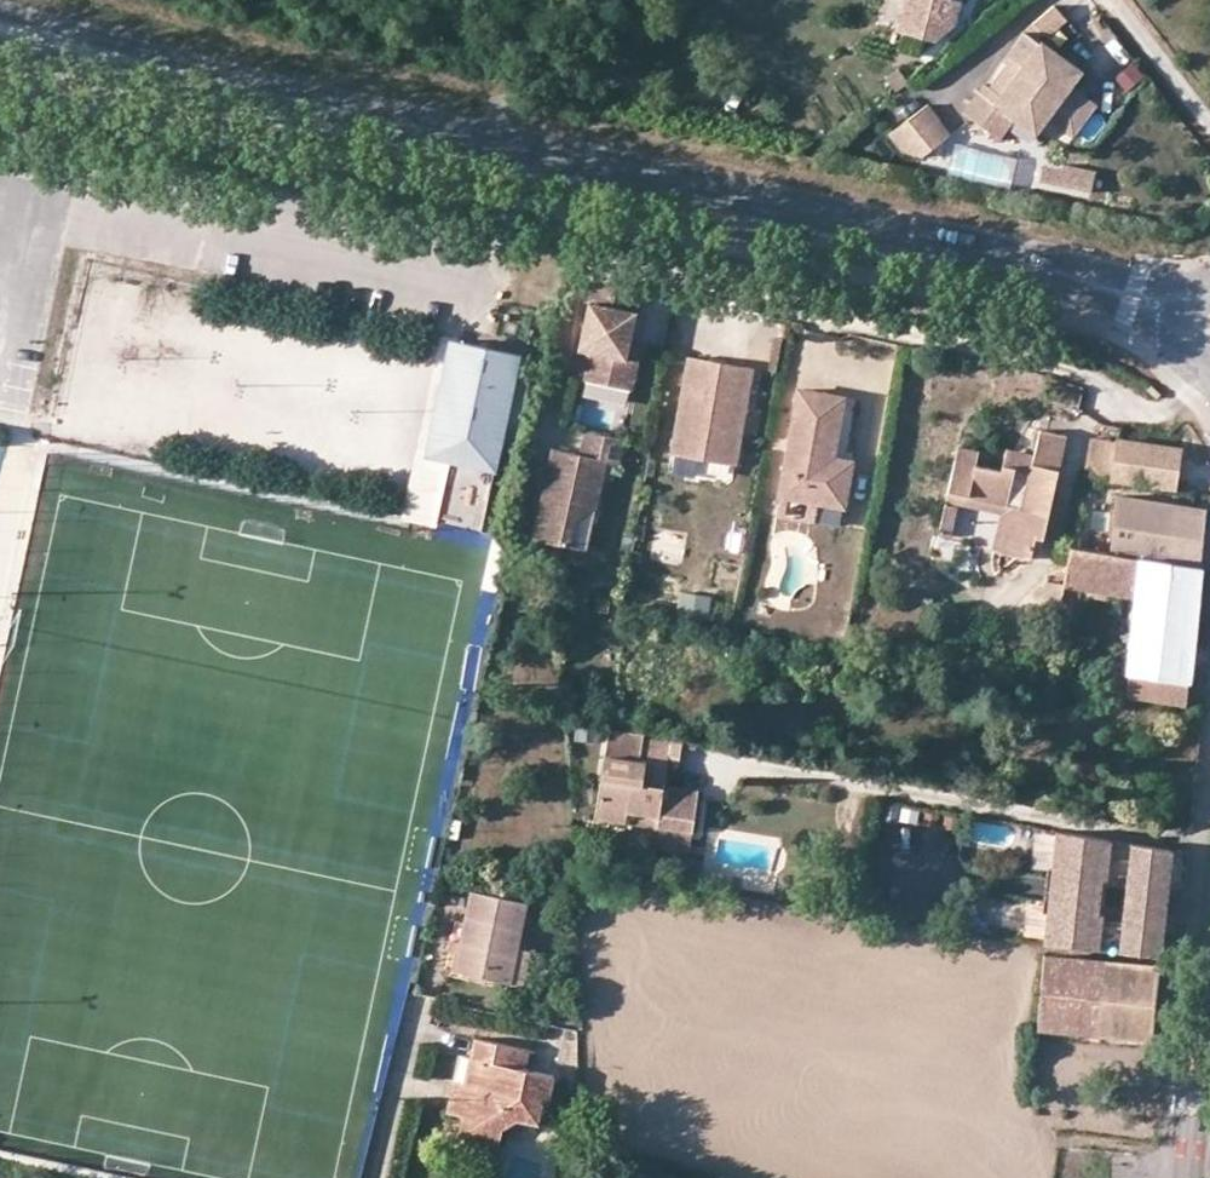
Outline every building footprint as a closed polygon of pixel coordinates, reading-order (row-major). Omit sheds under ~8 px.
[(909,0),(901,0),(895,23),(902,26),(909,0)] [(902,26),(933,34),(952,19),(957,3),(947,0),(945,0),(943,8),(933,5),(934,0),(909,0),(902,26)] [(1051,3),(1032,20),(1036,25),(1044,34),(1063,18),(1051,3)] [(1032,20),(1023,30),(1028,34),(1036,25),(1032,20)] [(1075,76),(1051,59),(1057,51),(1040,39),(1038,41),(1028,34),(1023,30),(1001,60),(1006,64),(1016,71),(998,95),(989,87),(982,83),(962,110),(998,137),(1012,117),(1034,132),(1046,116),(1071,135),(1095,103),(1070,84),(1075,76)] [(1081,69),(1057,51),(1051,59),(1075,76),(1081,69)] [(1125,89),(1143,73),(1130,57),(1112,73),(1125,89)] [(1016,71),(1006,64),(989,87),(998,95),(1016,71)] [(938,116),(926,101),(888,132),(901,148),(921,154),(948,131),(937,116),(938,116)] [(1088,190),(1094,166),(1062,158),(1060,166),(1041,162),(1037,177),(1088,190)] [(624,353),(640,283),(611,276),(609,282),(591,278),(576,343),(587,346),(581,374),(588,375),(622,383),(629,385),(636,356),(624,353)] [(779,353),(784,321),(759,317),(754,349),(779,353)] [(413,444),(440,450),(463,341),(436,336),(413,444)] [(525,353),(463,341),(440,450),(501,463),(515,395),(525,353)] [(751,364),(688,353),(672,450),(709,457),(735,461),(751,364)] [(846,399),(797,391),(775,516),(841,527),(852,462),(845,461),(853,408),(851,407),(852,400),(846,399)] [(528,397),(515,395),(501,463),(513,466),(528,397)] [(625,435),(586,426),(580,449),(553,443),(532,533),(569,542),(575,516),(596,502),(607,457),(619,460),(625,435)] [(958,451),(950,494),(1014,507),(1005,556),(1033,560),(1038,537),(1046,538),(1062,437),(1039,433),(1034,461),(1032,472),(1004,467),(1002,473),(978,469),(979,456),(958,451)] [(1119,438),(1118,443),(1090,438),(1085,469),(1114,472),(1113,478),(1178,488),(1182,448),(1119,438)] [(1007,455),(1004,467),(1032,472),(1034,461),(1007,455)] [(461,540),(479,542),(494,470),(451,461),(438,520),(465,526),(461,540)] [(950,494),(948,504),(1002,515),(996,554),(1005,556),(1014,507),(950,494)] [(1119,495),(1113,552),(1203,567),(1208,508),(1119,495)] [(575,516),(569,542),(586,546),(596,502),(575,516)] [(1082,588),(1139,597),(1130,671),(1191,679),(1203,567),(1113,552),(1072,546),(1056,633),(1075,636),(1082,588)] [(677,590),(676,613),(709,614),(709,591),(677,590)] [(1188,702),(1191,679),(1130,671),(1128,692),(1188,702)] [(680,771),(685,742),(612,730),(597,817),(627,822),(629,812),(659,817),(658,827),(694,833),(701,793),(666,787),(669,769),(680,771)] [(659,817),(629,812),(627,822),(658,827),(659,817)] [(1172,849),(1058,830),(1053,879),(1097,883),(1098,875),(1103,876),(1108,876),(1108,872),(1129,873),(1128,886),(1161,889),(1161,881),(1169,882),(1172,849)] [(1097,883),(1053,879),(1051,900),(1095,904),(1095,911),(1099,911),(1103,876),(1098,875),(1097,883)] [(1165,919),(1169,882),(1161,881),(1161,889),(1128,886),(1126,907),(1158,910),(1158,918),(1165,919)] [(529,903),(471,891),(462,941),(459,951),(455,969),(514,982),(520,948),(529,903)] [(1124,920),(1103,917),(1104,912),(1099,911),(1095,911),(1095,904),(1051,900),(1050,905),(1047,935),(1047,941),(1162,953),(1165,919),(1158,918),(1158,910),(1126,907),(1124,920)] [(1047,935),(1050,905),(1030,903),(1027,934),(1047,935)] [(462,941),(452,939),(450,949),(459,951),(462,941)] [(514,982),(527,984),(533,951),(520,948),(514,982)] [(1154,1037),(1161,964),(1045,952),(1039,1027),(1154,1037)] [(532,996),(530,1006),(552,1011),(555,1000),(532,996)] [(500,1145),(503,1129),(518,1119),(536,1123),(539,1122),(541,1119),(546,1100),(552,1099),(556,1075),(528,1069),(532,1049),(475,1038),(471,1056),(484,1059),(468,1139),(500,1145)] [(466,1082),(456,1080),(449,1111),(463,1115),(458,1136),(468,1139),(484,1059),(471,1056),(466,1082)]
